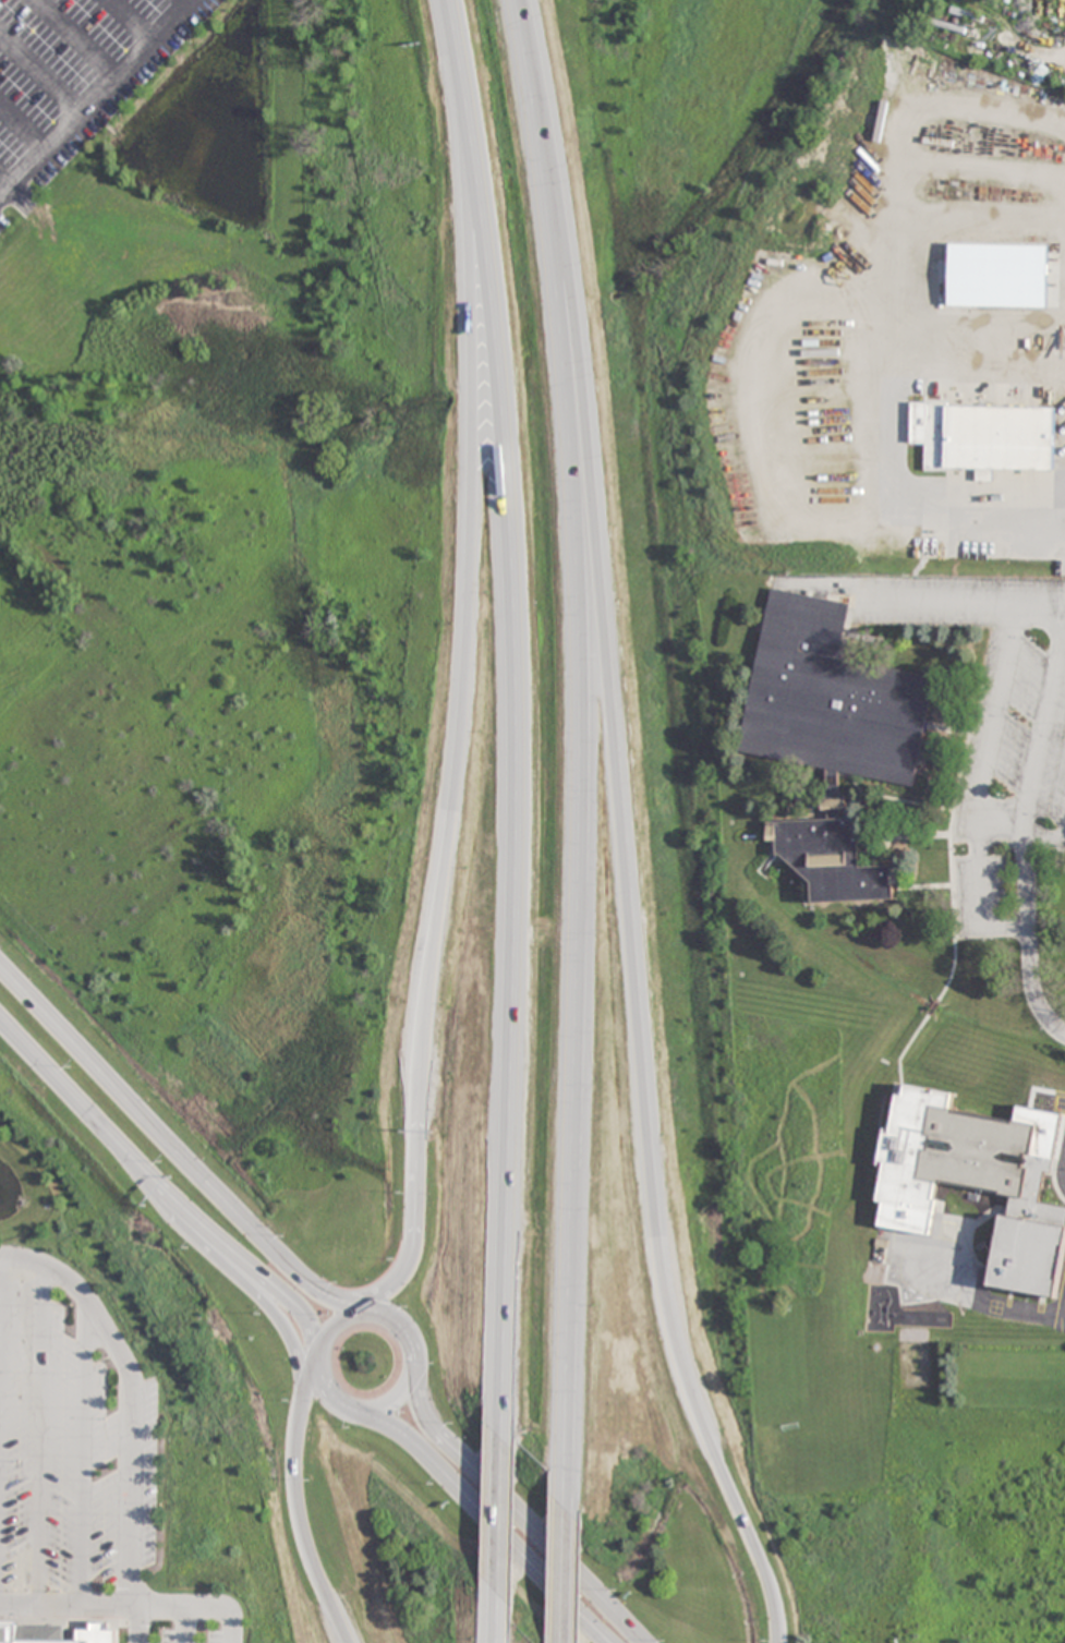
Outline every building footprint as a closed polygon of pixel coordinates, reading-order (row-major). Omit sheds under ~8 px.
[(950,245),(949,307),(1049,309),(1050,246),(950,245)] [(1055,407),(910,406),(910,445),(926,446),(925,470),(977,471),(977,480),(992,480),(992,470),(1054,471),(1055,407)] [(743,754),(831,768),(824,811),(835,812),(835,808),(844,809),(846,797),(838,796),(842,774),(917,786),(934,675),(845,662),(854,604),(769,590),(743,754)] [(895,866),(861,867),(859,818),(770,822),(771,841),(778,841),(779,857),(790,857),(791,870),(809,869),(811,904),(897,900),(895,866)] [(990,1286),(1055,1298),(1064,1245),(1064,1207),(1040,1203),(1046,1172),(1052,1173),(1055,1160),(1032,1155),(1037,1127),(950,1111),(953,1094),(906,1085),(905,1095),(895,1094),(882,1164),(885,1165),(878,1200),(936,1211),(938,1200),(934,1199),(937,1183),(1007,1196),(990,1286)] [(125,1630),(126,1642),(87,1642),(87,1631),(99,1631),(99,1623),(117,1623),(118,1631),(125,1630)] [(28,1628),(28,1642),(0,1642),(0,1628),(28,1628)]
